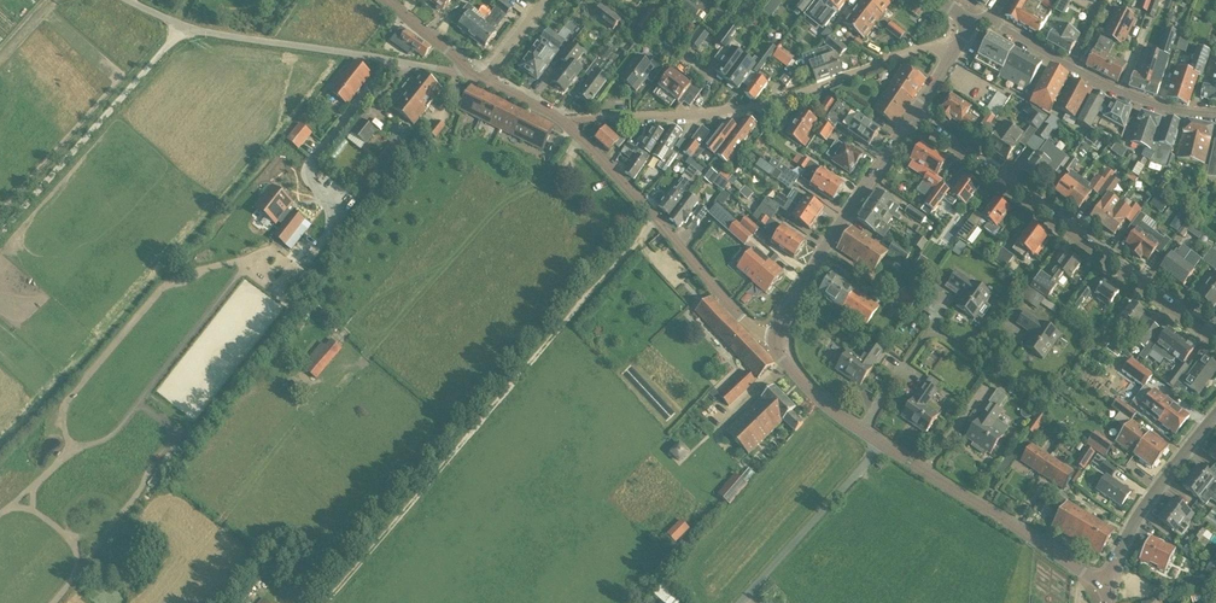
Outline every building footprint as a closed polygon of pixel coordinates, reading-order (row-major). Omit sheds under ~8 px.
[(437,8),(439,10),(441,10),(442,11),(451,0),(436,0),(433,3),(437,6),(437,8)] [(513,7),(503,0),(501,0),(492,12),(472,38),(484,48),(497,32),(489,26),(502,11),(507,15),(513,7)] [(693,4),(687,0),(684,0),(681,4),(689,9),(693,4)] [(745,0),(740,6),(753,15),(757,9),(745,0)] [(812,0),(802,0),(795,8),(801,13),(812,0)] [(846,0),(815,0),(804,15),(808,18),(810,15),(825,27),(846,0)] [(894,0),(860,0),(855,6),(877,22),(894,0)] [(1051,12),(1030,0),(1014,0),(1005,17),(1038,36),(1051,12)] [(1055,6),(1045,0),(1030,0),(1051,12),(1055,6)] [(1147,12),(1152,0),(1143,0),(1140,9),(1147,12)] [(1161,0),(1152,0),(1147,12),(1146,16),(1154,19),(1161,0)] [(479,12),(468,3),(458,16),(464,21),(459,28),(472,38),(492,12),(484,6),(479,12)] [(696,15),(700,10),(693,4),(689,9),(696,15)] [(613,29),(621,20),(602,5),(595,15),(613,29)] [(771,17),(775,12),(766,6),(763,11),(771,17)] [(864,38),(877,22),(855,6),(843,22),(864,38)] [(919,17),(924,11),(916,6),(912,12),(919,17)] [(1123,11),(1116,8),(1102,35),(1102,37),(1101,36),(1098,42),(1086,66),(1100,73),(1109,55),(1110,55),(1112,50),(1116,42),(1113,40),(1118,31),(1117,31),(1126,12),(1124,11),(1123,11)] [(1113,40),(1116,42),(1122,45),(1137,17),(1134,15),(1126,12),(1117,31),(1118,31),(1113,40)] [(685,21),(692,26),(697,19),(690,13),(685,21)] [(431,49),(394,22),(386,34),(393,39),(395,37),(403,42),(400,46),(406,50),(409,47),(425,58),(431,49)] [(1080,34),(1058,22),(1053,31),(1052,31),(1047,41),(1070,54),(1075,44),(1080,34)] [(900,40),(905,33),(892,23),(886,30),(900,40)] [(727,80),(743,57),(736,52),(740,46),(730,39),(736,31),(728,26),(719,39),(725,44),(718,55),(720,56),(717,61),(720,63),(714,71),(718,74),(717,75),(723,79),(724,78),(727,80)] [(529,73),(557,35),(549,29),(541,40),(521,67),(529,73)] [(1155,97),(1175,39),(1177,33),(1167,30),(1159,53),(1146,93),(1155,97)] [(538,79),(555,55),(565,41),(557,35),(529,73),(538,79)] [(840,55),(847,49),(831,35),(825,42),(840,55)] [(1003,71),(1014,48),(990,35),(978,57),(997,67),(996,70),(990,66),(986,73),(988,74),(985,79),(996,84),(998,79),(1003,71)] [(854,44),(860,48),(863,44),(857,40),(854,44)] [(1186,52),(1188,45),(1179,41),(1176,49),(1186,52)] [(560,59),(566,63),(552,81),(556,84),(555,87),(559,90),(561,88),(565,91),(582,70),(575,64),(584,53),(572,44),(560,59)] [(763,68),(777,49),(770,44),(759,60),(755,57),(751,63),(743,57),(727,80),(729,82),(729,83),(734,87),(735,86),(738,89),(751,71),(757,75),(762,67),(763,68)] [(855,55),(860,48),(854,44),(849,51),(855,55)] [(661,55),(671,63),(679,53),(669,46),(661,55)] [(828,47),(819,50),(829,77),(842,73),(836,56),(838,55),(828,47)] [(1201,76),(1210,52),(1196,47),(1188,71),(1178,67),(1167,98),(1188,105),(1198,75),(1201,76)] [(1030,86),(1042,64),(1042,63),(1014,48),(1003,71),(1030,86)] [(1146,93),(1159,53),(1143,48),(1139,62),(1138,62),(1129,87),(1146,93)] [(819,49),(802,56),(806,66),(810,65),(817,82),(829,77),(819,50),(819,49)] [(1118,82),(1119,80),(1127,63),(1110,55),(1109,55),(1100,73),(1118,82)] [(649,65),(638,57),(621,79),(626,83),(625,84),(630,88),(631,87),(636,91),(645,79),(652,83),(665,66),(655,58),(649,65)] [(615,69),(604,61),(604,62),(599,58),(586,74),(591,78),(579,94),(581,95),(581,98),(585,101),(588,101),(590,102),(608,79),(607,79),(615,69)] [(347,105),(372,73),(355,59),(330,91),(347,105)] [(895,126),(925,81),(903,65),(877,103),(872,111),(880,115),(895,126)] [(754,100),(771,77),(761,70),(763,68),(762,67),(757,75),(757,76),(744,93),(754,100)] [(1049,113),(1069,77),(1050,67),(1031,103),(1049,113)] [(1212,87),(1202,85),(1200,99),(1215,102),(1215,68),(1212,87)] [(795,75),(793,73),(789,70),(780,81),(787,86),(795,75)] [(671,71),(659,87),(678,102),(693,82),(682,73),(679,77),(671,71)] [(414,124),(419,118),(415,115),(421,106),(416,102),(417,100),(415,98),(430,80),(421,72),(393,107),(414,124)] [(1078,120),(1094,91),(1069,78),(1054,107),(1078,120)] [(419,118),(442,90),(430,80),(415,98),(417,100),(416,102),(421,106),(415,115),(419,118)] [(513,105),(472,85),(460,109),(501,130),(513,105)] [(996,91),(985,107),(997,115),(1008,98),(996,91)] [(1122,138),(1132,109),(1132,108),(1127,107),(1114,102),(1094,91),(1073,130),(1082,137),(1083,134),(1085,135),(1088,128),(1096,133),(1100,127),(1122,138)] [(829,114),(837,102),(828,96),(820,109),(829,114)] [(968,128),(973,120),(965,115),(970,108),(952,96),(942,111),(959,123),(960,122),(968,128)] [(879,131),(867,122),(869,120),(839,100),(824,122),(834,128),(837,124),(869,146),(879,131)] [(1019,142),(1025,147),(1047,117),(1029,103),(1023,112),(1029,116),(1025,122),(1031,126),(1024,136),(1003,121),(986,145),(1006,160),(1019,142)] [(513,105),(501,130),(543,150),(555,126),(513,105)] [(805,146),(809,140),(805,137),(816,120),(802,110),(786,133),(805,146)] [(1141,113),(1131,142),(1145,148),(1142,156),(1153,162),(1156,152),(1151,150),(1161,119),(1141,112),(1141,113)] [(989,113),(981,124),(988,129),(995,117),(989,113)] [(738,148),(756,124),(746,117),(717,155),(724,161),(735,146),(738,148)] [(1161,119),(1151,150),(1156,152),(1153,162),(1164,165),(1170,168),(1171,168),(1174,156),(1170,155),(1181,123),(1167,119),(1166,120),(1161,119)] [(366,144),(376,131),(362,120),(352,133),(366,144)] [(714,155),(724,143),(737,127),(727,120),(706,148),(714,155)] [(436,138),(445,126),(439,121),(430,133),(436,138)] [(1204,165),(1206,157),(1213,127),(1186,121),(1177,159),(1204,165)] [(826,140),(834,128),(824,122),(816,134),(826,140)] [(299,148),(311,133),(300,123),(287,139),(299,148)] [(1053,129),(1045,124),(1036,136),(1044,141),(1053,129)] [(664,172),(677,155),(670,150),(681,133),(671,126),(652,156),(661,161),(657,167),(664,172)] [(646,161),(648,159),(664,133),(654,127),(640,148),(642,150),(638,156),(646,161)] [(690,157),(691,156),(710,133),(702,127),(683,152),(690,157)] [(608,131),(605,128),(595,139),(609,151),(615,145),(618,148),(625,141),(611,128),(608,131)] [(1090,132),(1085,139),(1089,141),(1094,134),(1090,132)] [(1215,138),(1209,166),(1207,175),(1207,176),(1208,176),(1208,180),(1215,180),(1215,138)] [(1036,152),(1022,171),(1037,182),(1048,167),(1056,172),(1067,157),(1064,154),(1063,154),(1052,146),(1054,143),(1049,140),(1038,154),(1036,152)] [(832,162),(850,174),(851,172),(853,172),(856,168),(855,166),(863,155),(852,148),(850,151),(836,141),(826,156),(833,160),(832,162)] [(928,199),(942,180),(936,176),(947,161),(921,144),(911,159),(929,172),(920,186),(925,189),(922,195),(928,199)] [(1123,155),(1125,150),(1115,145),(1113,150),(1123,155)] [(387,148),(374,163),(385,170),(396,155),(387,148)] [(758,165),(762,159),(752,151),(748,157),(758,165)] [(646,161),(638,156),(636,155),(625,173),(634,179),(646,161)] [(674,193),(671,190),(658,207),(669,215),(693,185),(692,185),(705,168),(697,162),(696,161),(691,156),(690,157),(685,163),(690,167),(682,178),(684,179),(674,193)] [(806,171),(812,162),(804,157),(798,166),(806,171)] [(1068,200),(1083,179),(1072,171),(1078,162),(1072,158),(1063,169),(1069,174),(1066,178),(1056,191),(1068,200)] [(769,165),(770,165),(782,173),(781,174),(795,184),(799,177),(773,159),(769,165)] [(782,173),(770,165),(768,169),(773,172),(770,175),(791,190),(795,184),(781,174),(782,173)] [(708,167),(701,176),(708,182),(715,173),(708,167)] [(815,167),(810,174),(838,193),(839,190),(841,190),(844,187),(843,185),(844,184),(822,170),(821,171),(815,167)] [(376,168),(372,174),(378,179),(383,173),(376,168)] [(723,170),(720,174),(728,180),(728,181),(732,175),(730,173),(728,174),(723,170)] [(832,201),(838,193),(810,174),(806,171),(801,178),(812,185),(811,187),(832,201)] [(1098,194),(1110,177),(1105,173),(1101,178),(1097,175),(1090,185),(1083,179),(1068,200),(1079,208),(1092,190),(1098,194)] [(1126,177),(1134,182),(1137,179),(1129,173),(1126,177)] [(732,184),(737,179),(732,175),(728,181),(732,184)] [(971,181),(965,176),(947,201),(953,205),(958,199),(966,205),(979,187),(978,186),(978,183),(975,181),(971,181)] [(739,191),(743,187),(737,180),(733,185),(739,191)] [(934,211),(949,191),(939,184),(942,180),(928,199),(929,200),(925,204),(921,210),(930,217),(934,211)] [(1117,184),(1111,180),(1099,195),(1105,199),(1117,184)] [(1163,196),(1170,187),(1163,182),(1156,191),(1163,196)] [(294,202),(272,185),(272,186),(255,208),(255,209),(258,205),(278,221),(275,224),(276,225),(278,221),(283,225),(274,237),(291,250),(306,231),(300,227),(305,220),(294,211),(292,213),(287,210),(293,202),(294,203),(294,202)] [(1121,202),(1128,192),(1124,189),(1116,199),(1117,199),(1112,205),(1110,204),(1106,208),(1101,204),(1091,217),(1103,226),(1120,203),(1120,202),(1121,202)] [(897,220),(898,217),(894,215),(900,207),(876,191),(869,201),(893,217),(897,220)] [(823,210),(798,193),(792,202),(788,200),(788,201),(816,220),(823,210)] [(1164,209),(1170,202),(1158,193),(1152,201),(1164,209)] [(773,202),(760,194),(757,198),(762,203),(768,207),(769,210),(775,214),(786,199),(779,194),(773,202)] [(685,223),(692,213),(691,212),(698,203),(687,195),(669,219),(679,227),(683,222),(685,223)] [(1002,204),(996,199),(977,224),(997,239),(1003,230),(997,225),(1009,209),(1008,208),(1008,205),(1005,203),(1002,204)] [(810,230),(816,220),(788,201),(782,210),(792,216),(791,217),(810,230)] [(886,227),(893,217),(869,201),(863,211),(886,227)] [(768,207),(762,203),(753,216),(758,222),(766,226),(768,228),(799,250),(800,248),(802,248),(805,244),(804,242),(805,241),(784,227),(782,228),(770,220),(775,214),(769,210),(768,207)] [(1131,212),(1120,203),(1103,226),(1114,235),(1126,219),(1131,223),(1142,209),(1136,205),(1131,212)] [(700,205),(692,216),(700,222),(708,211),(700,205)] [(926,218),(910,207),(906,213),(922,224),(926,227),(930,220),(926,218)] [(880,236),(886,227),(863,211),(856,220),(880,236)] [(1135,254),(1153,230),(1142,222),(1146,217),(1140,212),(1129,228),(1135,232),(1126,243),(1131,247),(1129,250),(1135,254)] [(1181,226),(1187,217),(1180,212),(1174,221),(1181,226)] [(751,234),(736,222),(737,221),(728,214),(715,229),(715,228),(704,242),(716,251),(727,260),(738,247),(727,238),(727,239),(725,237),(729,231),(743,243),(751,234)] [(754,236),(759,228),(746,217),(741,224),(754,236)] [(966,241),(976,227),(968,221),(958,235),(966,241)] [(1184,238),(1192,227),(1185,223),(1177,233),(1184,238)] [(1026,233),(1025,232),(1012,250),(1025,259),(1029,253),(1033,256),(1037,250),(1038,250),(1041,245),(1041,244),(1046,236),(1045,235),(1044,232),(1043,231),(1039,231),(1031,225),(1026,233)] [(888,252),(852,227),(837,249),(873,274),(886,255),(908,270),(911,266),(912,264),(906,261),(889,249),(888,252)] [(799,250),(768,228),(763,235),(767,239),(771,241),(771,240),(773,242),(772,244),(793,258),(794,256),(797,256),(799,253),(798,250),(799,250)] [(1164,238),(1153,230),(1135,254),(1141,259),(1143,256),(1148,260),(1155,251),(1160,255),(1171,240),(1165,236),(1164,238)] [(921,250),(926,242),(919,237),(914,246),(921,250)] [(960,257),(967,246),(960,241),(952,251),(960,257)] [(906,261),(910,255),(893,244),(889,249),(906,261)] [(1172,277),(1191,251),(1182,245),(1178,252),(1180,253),(1176,258),(1171,254),(1160,268),(1172,277)] [(780,280),(783,277),(782,275),(784,273),(754,248),(737,268),(766,293),(778,280),(780,280)] [(1005,269),(1014,257),(1002,248),(993,260),(1005,269)] [(1215,254),(1215,252),(1211,249),(1203,261),(1208,265),(1215,254)] [(1184,286),(1194,272),(1192,270),(1201,259),(1197,255),(1191,251),(1172,277),(1184,286)] [(1070,279),(1081,264),(1067,254),(1048,279),(1040,273),(1030,286),(1047,298),(1056,287),(1055,286),(1064,274),(1070,279)] [(921,257),(916,266),(924,271),(929,262),(921,257)] [(1215,304),(1215,271),(1198,296),(1214,307),(1215,304)] [(985,303),(991,295),(973,282),(972,283),(956,272),(948,283),(963,295),(956,306),(974,319),(977,315),(982,319),(991,307),(985,303)] [(832,276),(819,293),(866,325),(878,308),(832,276)] [(1109,307),(1119,293),(1104,282),(1096,293),(1099,296),(1097,299),(1109,307)] [(1059,308),(1045,298),(1028,285),(1020,297),(1037,310),(1041,304),(1055,313),(1059,308)] [(1078,309),(1091,291),(1085,287),(1072,305),(1078,309)] [(911,310),(919,298),(905,288),(897,300),(911,310)] [(758,378),(774,363),(712,296),(695,311),(758,378)] [(896,309),(899,305),(891,299),(888,304),(896,309)] [(1131,331),(1145,312),(1133,303),(1123,317),(1120,314),(1114,323),(1119,326),(1121,323),(1131,331)] [(1040,323),(1024,312),(1016,324),(1032,335),(1024,347),(1042,359),(1060,335),(1041,322),(1040,323)] [(1146,327),(1135,342),(1143,349),(1159,328),(1151,321),(1146,327)] [(1156,346),(1152,351),(1164,360),(1165,359),(1170,354),(1181,339),(1168,329),(1155,346),(1156,346)] [(1183,363),(1194,349),(1181,339),(1170,354),(1165,359),(1169,362),(1173,362),(1176,358),(1183,363)] [(342,349),(332,340),(326,346),(322,342),(309,357),(314,361),(306,370),(316,379),(342,349)] [(860,386),(883,351),(871,343),(860,359),(848,351),(835,369),(860,386)] [(1144,361),(1152,351),(1156,346),(1155,346),(1151,343),(1139,357),(1144,361)] [(1208,382),(1215,372),(1215,366),(1203,356),(1183,383),(1199,395),(1208,382)] [(1144,388),(1153,375),(1132,359),(1122,372),(1144,388)] [(1172,388),(1177,382),(1186,369),(1181,365),(1167,384),(1172,388)] [(729,406),(754,382),(756,381),(746,370),(734,382),(720,396),(729,406)] [(913,398),(901,416),(925,433),(938,414),(941,409),(930,402),(938,390),(926,382),(915,398),(913,398)] [(1182,396),(1187,390),(1177,382),(1172,388),(1182,396)] [(803,423),(792,412),(796,408),(773,385),(726,431),(749,455),(783,421),(794,432),(803,423)] [(714,400),(720,394),(714,388),(709,394),(714,400)] [(996,421),(1003,412),(998,409),(1007,397),(997,390),(988,402),(991,404),(980,419),(979,419),(965,437),(978,446),(976,449),(984,455),(986,452),(990,455),(993,451),(996,452),(1003,442),(1001,440),(1004,436),(1002,435),(1007,428),(996,421)] [(1175,435),(1189,417),(1156,392),(1155,391),(1141,409),(1175,435)] [(1161,458),(1169,448),(1132,420),(1137,414),(1118,399),(1112,407),(1120,413),(1114,421),(1125,429),(1161,458)] [(1046,419),(1038,413),(1026,430),(1034,436),(1046,419)] [(1152,469),(1161,458),(1125,429),(1119,437),(1115,442),(1152,469)] [(1095,433),(1087,444),(1105,457),(1112,446),(1095,433)] [(678,462),(689,451),(677,440),(667,451),(678,462)] [(1041,474),(1051,458),(1031,444),(1020,461),(1041,474)] [(1084,470),(1095,453),(1086,447),(1075,464),(1084,470)] [(1064,490),(1075,473),(1051,458),(1041,474),(1064,490)] [(1112,477),(1116,471),(1104,463),(1100,468),(1112,477)] [(1191,477),(1208,490),(1215,496),(1215,479),(1215,478),(1199,466),(1191,477)] [(748,485),(735,473),(717,494),(730,505),(748,485)] [(1121,507),(1131,492),(1106,476),(1096,490),(1121,507)] [(1208,490),(1191,477),(1183,487),(1206,505),(1211,498),(1215,503),(1215,496),(1208,490)] [(1100,556),(1115,531),(1067,502),(1069,499),(1057,490),(1052,497),(1064,506),(1051,527),(1100,556)] [(1187,525),(1195,514),(1174,499),(1166,510),(1187,525)] [(1187,525),(1166,510),(1159,521),(1181,537),(1190,527),(1187,525)] [(1215,529),(1215,520),(1209,515),(1205,521),(1215,529)] [(690,529),(681,520),(667,534),(676,543),(690,529)] [(1205,532),(1200,528),(1197,532),(1206,539),(1209,542),(1214,536),(1207,530),(1205,532)] [(1205,548),(1209,542),(1206,539),(1197,532),(1194,536),(1199,541),(1198,543),(1205,548)] [(1167,547),(1163,545),(1164,543),(1150,536),(1139,559),(1150,564),(1151,562),(1158,565),(1157,567),(1165,571),(1176,548),(1168,545),(1167,547)] [(1213,561),(1206,569),(1215,577),(1215,564),(1213,561)] [(675,593),(663,583),(653,594),(662,602),(661,602),(667,602),(675,593)] [(1191,594),(1194,602),(1195,602),(1206,599),(1202,590),(1191,594)]
